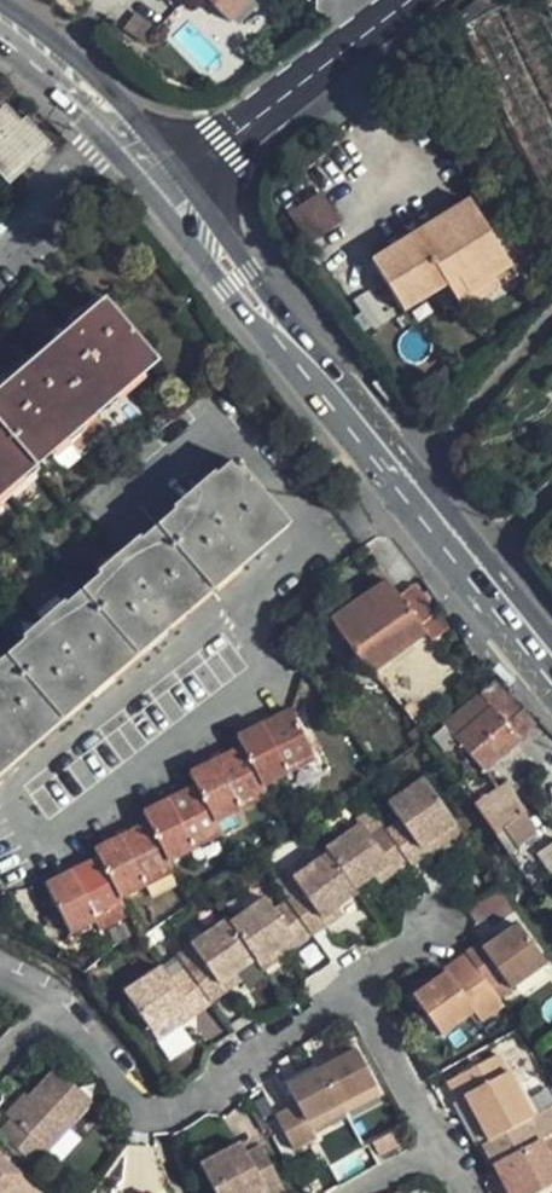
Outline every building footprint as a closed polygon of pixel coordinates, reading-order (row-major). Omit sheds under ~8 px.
[(256,0),(209,0),(231,24),(256,0)] [(551,207),(551,16),(544,0),(477,0),(456,16),(551,207)] [(134,12),(122,26),(144,43),(156,29),(134,12)] [(57,139),(28,107),(18,116),(7,104),(0,110),(0,175),(6,182),(57,139)] [(324,192),(290,207),(304,240),(338,225),(324,192)] [(469,200),(371,262),(403,312),(446,285),(462,311),(517,276),(469,200)] [(23,478),(28,483),(61,456),(57,451),(84,426),(89,431),(119,404),(115,398),(140,376),(145,382),(160,369),(104,302),(0,394),(0,499),(23,478)] [(9,755),(13,760),(33,742),(30,737),(84,690),(88,694),(109,676),(105,672),(159,625),(163,630),(185,610),(181,606),(233,561),(237,565),(259,545),(255,541),(280,520),(230,462),(0,663),(0,763),(9,755)] [(379,671),(426,635),(422,629),(400,601),(387,585),(340,621),(379,671)] [(416,588),(400,601),(422,629),(437,616),(416,588)] [(520,734),(533,721),(494,677),(479,688),(483,692),(520,734)] [(483,768),(521,735),(520,734),(483,692),(479,688),(465,702),(434,731),(447,745),(456,738),(483,768)] [(311,758),(289,713),(235,739),(239,748),(186,775),(193,787),(139,814),(144,826),(91,852),(96,862),(45,887),(69,936),(97,921),(94,915),(118,905),(115,901),(144,887),(141,880),(164,868),(163,865),(194,849),(191,843),(216,831),(213,825),(239,813),(236,806),(261,793),(260,790),(286,776),(283,771),(311,758)] [(286,776),(312,763),(311,758),(283,771),(286,776)] [(164,960),(127,986),(156,1026),(164,1020),(193,1000),(198,1008),(214,997),(216,994),(228,985),(223,978),(239,966),(256,954),(265,968),(284,954),(279,947),(296,934),(301,942),(330,922),(324,914),(340,903),(359,890),(355,884),(376,869),(391,859),(397,868),(412,857),(414,861),(428,851),(422,844),(459,818),(426,772),(390,798),(401,814),(388,823),(384,818),(370,829),(363,819),(327,844),(329,847),(294,872),(303,884),(288,895),(275,904),(266,892),(230,918),(227,914),(194,938),(203,950),(172,972),(164,960)] [(475,798),(497,829),(525,809),(507,777),(475,798)] [(239,813),(265,800),(261,793),(236,806),(239,813)] [(370,829),(384,818),(372,802),(367,805),(358,812),(363,819),(370,829)] [(459,818),(422,844),(428,851),(432,857),(468,832),(459,818)] [(194,849),(219,838),(216,831),(191,843),(194,849)] [(391,859),(376,869),(382,878),(387,875),(397,868),(391,859)] [(288,895),(303,884),(294,872),(290,866),(275,877),(288,895)] [(144,887),(168,875),(164,868),(141,880),(144,887)] [(340,903),(324,914),(330,922),(346,910),(340,903)] [(97,921),(121,911),(118,905),(94,915),(97,921)] [(501,993),(550,955),(521,918),(510,926),(487,945),(482,937),(448,963),(451,967),(434,980),(421,990),(417,993),(446,1030),(479,1005),(487,1015),(506,999),(501,993)] [(279,947),(284,954),(301,942),(296,934),(279,947)] [(239,966),(223,978),(228,985),(244,974),(239,966)] [(421,990),(434,980),(426,970),(413,980),(421,990)] [(164,1020),(156,1026),(162,1035),(172,1027),(198,1008),(193,1000),(164,1020)] [(314,1068),(292,1080),(301,1097),(295,1100),(280,1109),(299,1144),(322,1131),(318,1125),(312,1114),(380,1076),(361,1042),(314,1068)] [(500,1051),(454,1076),(457,1083),(462,1092),(470,1087),(495,1133),(486,1138),(498,1159),(506,1154),(527,1192),(530,1192),(551,1181),(551,1146),(535,1115),(500,1051)] [(292,1080),(314,1068),(310,1059),(304,1062),(287,1071),(292,1080)] [(0,1134),(0,1138),(34,1170),(37,1166),(45,1158),(56,1168),(77,1146),(66,1135),(90,1110),(55,1076),(0,1134)] [(380,1076),(312,1114),(318,1125),(386,1087),(380,1076)] [(495,1133),(470,1087),(462,1092),(486,1138),(495,1133)] [(551,1146),(551,1123),(545,1109),(535,1115),(551,1146)] [(385,1149),(407,1137),(400,1124),(389,1130),(378,1137),(385,1149)] [(334,1155),(323,1136),(316,1140),(320,1148),(327,1159),(334,1155)] [(264,1141),(251,1148),(248,1143),(245,1138),(205,1160),(224,1192),(259,1192),(270,1187),(274,1192),(281,1192),(290,1188),(264,1141)] [(506,1154),(498,1159),(517,1192),(527,1192),(506,1154)] [(0,1166),(0,1192),(29,1192),(0,1166)] [(412,1192),(407,1184),(391,1192),(413,1192),(412,1192)]
